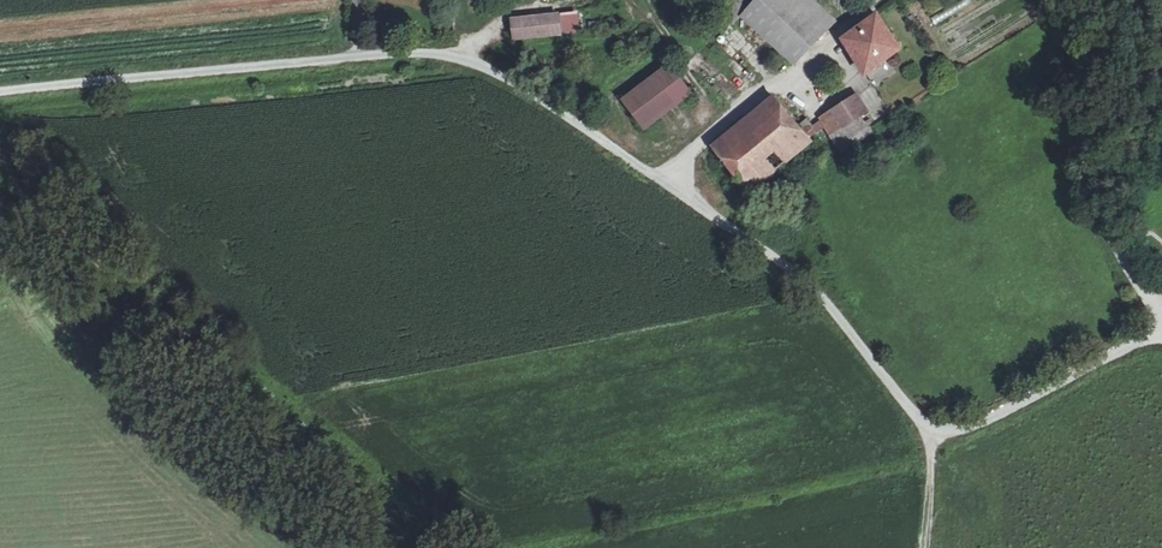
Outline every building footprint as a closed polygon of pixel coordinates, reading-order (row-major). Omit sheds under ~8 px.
[(743,17),(758,0),(733,0),(720,14),(735,26),(743,17)] [(829,28),(804,6),(809,0),(758,0),(743,17),(795,65),(829,28)] [(829,28),(835,22),(812,0),(809,0),(804,6),(829,28)] [(922,18),(929,28),(959,11),(952,0),(922,18)] [(513,20),(515,39),(561,34),(559,15),(513,20)] [(844,40),(866,74),(901,51),(879,16),(844,40)] [(722,68),(736,79),(744,68),(730,58),(722,68)] [(622,99),(646,131),(694,95),(670,63),(622,99)] [(821,118),(831,135),(838,146),(869,127),(864,119),(870,114),(859,95),(821,118)] [(713,146),(751,192),(812,142),(806,135),(815,128),(808,119),(798,126),(774,97),(713,146)]
